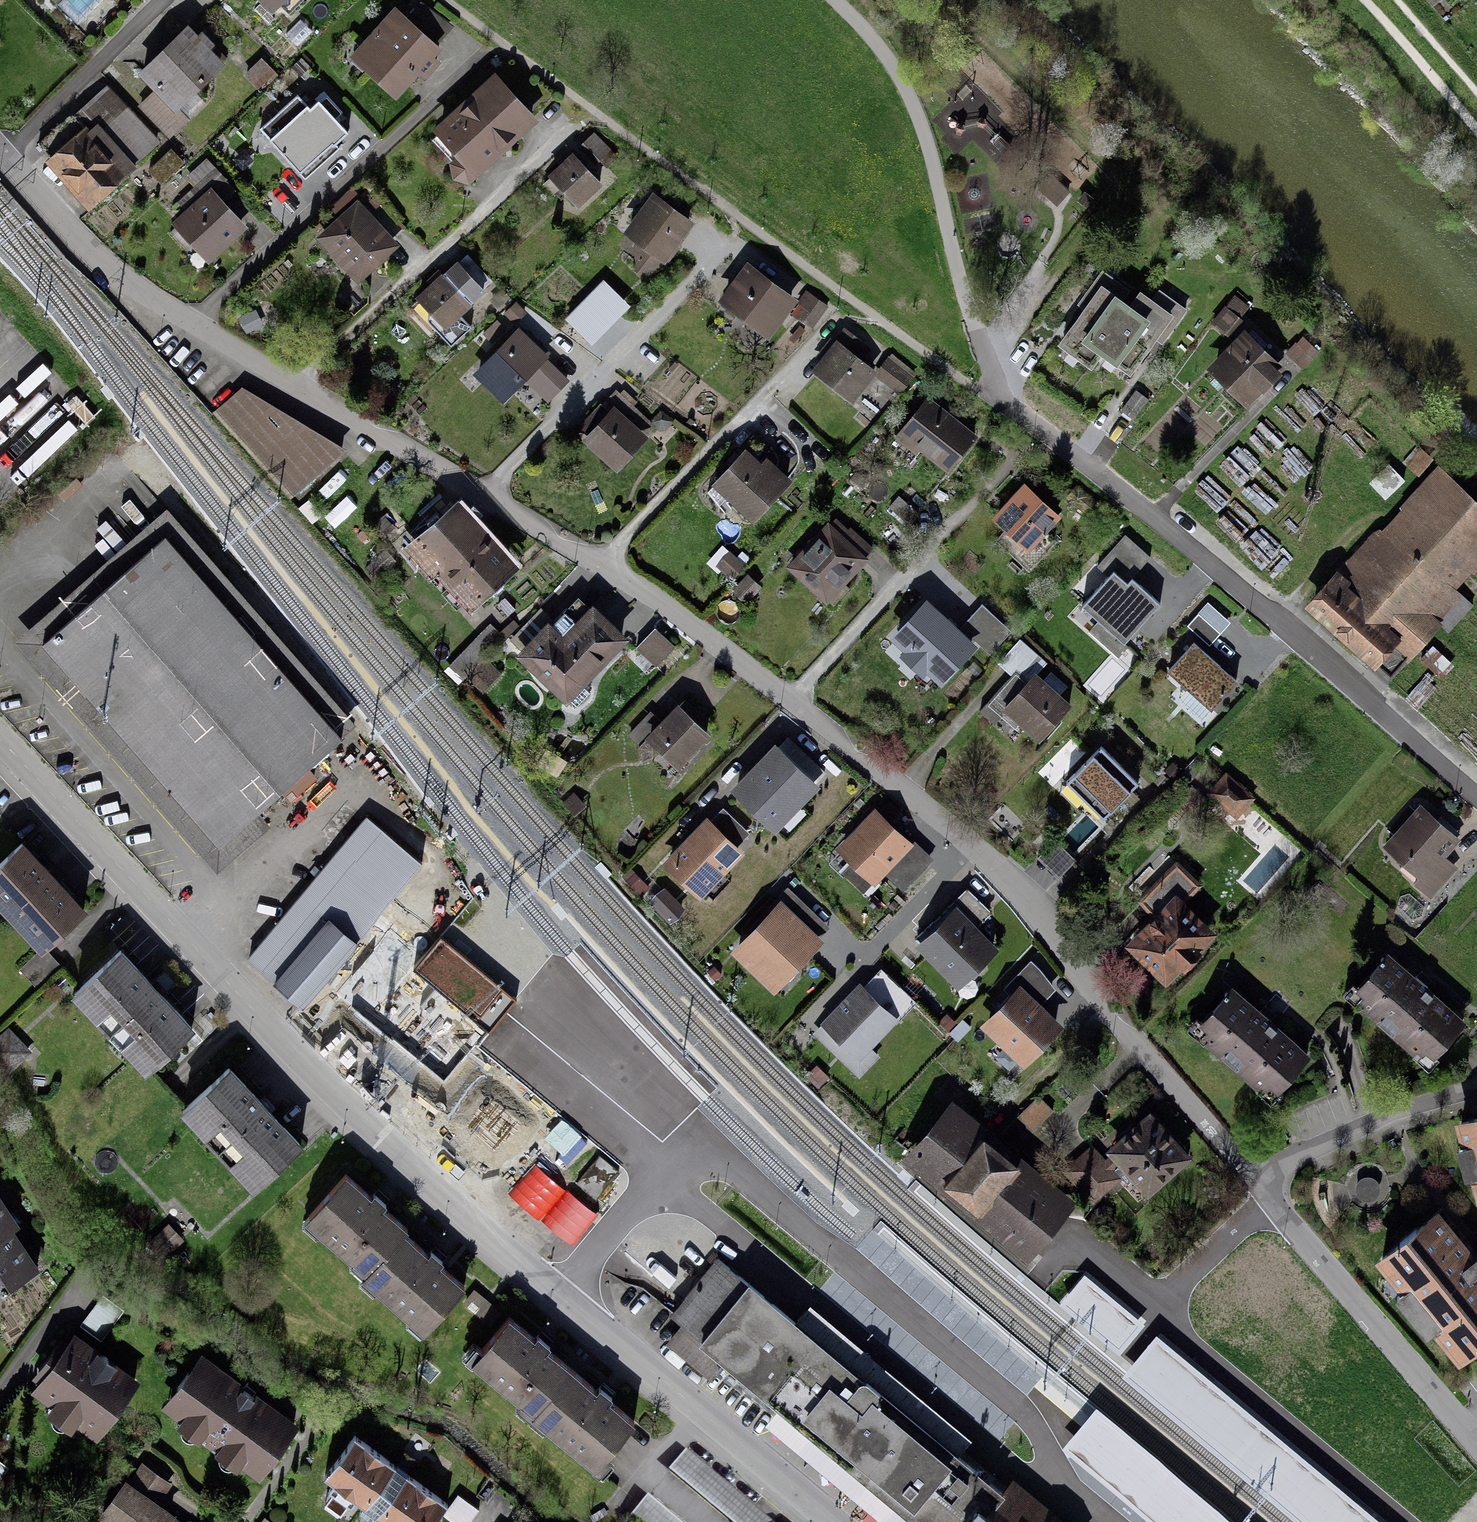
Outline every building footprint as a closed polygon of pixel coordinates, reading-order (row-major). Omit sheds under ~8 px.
[(285,14),(300,0),(272,0),(285,14)] [(444,48),(396,7),(352,58),(400,99),(444,48)] [(228,63),(189,24),(139,73),(155,89),(137,106),(167,138),(187,119),(179,110),(228,63)] [(275,75),(260,58),(242,74),(257,91),(275,75)] [(496,81),(442,130),(461,151),(455,159),(458,174),(472,178),(533,122),(496,81)] [(109,84),(84,106),(134,160),(158,138),(109,84)] [(262,129),(306,178),(351,137),(319,102),(312,109),(299,95),(262,129)] [(69,116),(39,143),(89,198),(119,171),(69,116)] [(618,156),(593,133),(577,150),(602,173),(618,156)] [(605,185),(575,152),(550,174),(580,207),(605,185)] [(169,153),(149,170),(161,184),(181,166),(169,153)] [(696,221),(655,191),(625,234),(636,240),(640,273),(669,264),(696,221)] [(240,226),(211,196),(182,223),(211,254),(240,226)] [(360,200),(319,238),(360,283),(401,245),(360,200)] [(488,293),(458,260),(418,297),(448,330),(488,293)] [(788,317),(798,303),(746,269),(720,308),(771,343),(788,317)] [(1143,293),(1131,309),(1120,301),(1128,289),(1103,271),(1079,304),(1085,308),(1082,313),(1060,343),(1089,365),(1101,348),(1132,370),(1153,341),(1156,337),(1162,342),(1186,308),(1162,291),(1154,302),(1143,293)] [(602,281),(577,308),(596,325),(621,299),(602,281)] [(798,303),(788,317),(811,333),(826,309),(804,294),(798,303)] [(1234,295),(1211,321),(1224,333),(1246,307),(1234,295)] [(572,378),(519,328),(473,377),(505,406),(526,383),(548,403),(572,378)] [(1289,366),(1248,329),(1211,370),(1252,406),(1289,366)] [(1322,353),(1301,335),(1287,352),(1307,370),(1322,353)] [(874,379),(881,369),(838,338),(813,372),(856,403),(874,379)] [(881,369),(874,379),(899,397),(914,377),(889,359),(881,369)] [(241,386),(212,411),(292,496),(344,451),(241,386)] [(1150,400),(1136,390),(1121,411),(1134,421),(1150,400)] [(638,411),(617,391),(608,399),(629,419),(638,411)] [(980,436),(929,397),(900,435),(951,474),(980,436)] [(636,441),(601,406),(578,429),(613,464),(636,441)] [(751,449),(715,486),(754,523),(790,486),(751,449)] [(1305,605),(1375,669),(1394,648),(1406,659),(1440,621),(1431,613),(1476,562),(1476,502),(1433,463),(1305,605)] [(1063,517),(1025,484),(995,519),(1032,552),(1063,517)] [(1077,485),(1068,497),(1097,519),(1107,507),(1077,485)] [(922,511),(902,496),(891,510),(912,525),(922,511)] [(459,504),(416,542),(477,610),(520,571),(459,504)] [(169,505),(17,636),(205,853),(357,722),(169,505)] [(875,555),(834,516),(786,568),(827,606),(875,555)] [(1107,577),(1083,606),(1129,644),(1160,606),(1130,581),(1150,557),(1124,536),(1097,568),(1107,577)] [(386,547),(366,564),(376,577),(396,560),(386,547)] [(727,552),(715,565),(733,582),(745,569),(727,552)] [(958,630),(926,600),(889,640),(903,653),(899,658),(923,680),(927,676),(941,688),(978,648),(973,643),(958,630)] [(1011,632),(981,605),(958,630),(973,643),(975,641),(990,655),(1011,632)] [(555,625),(525,655),(570,700),(627,644),(595,611),(568,638),(555,625)] [(491,628),(451,665),(462,676),(501,640),(491,628)] [(677,646),(654,628),(636,650),(659,668),(677,646)] [(1046,663),(1020,640),(998,665),(1011,676),(1016,670),(1029,682),(1036,675),(1046,663)] [(1242,683),(1197,644),(1171,674),(1216,712),(1242,683)] [(1073,707),(1036,675),(1029,682),(1027,684),(1016,675),(988,706),(1015,730),(1019,726),(1040,744),(1073,707)] [(714,734),(681,704),(649,739),(682,770),(714,734)] [(1070,777),(1107,814),(1139,782),(1101,745),(1070,777)] [(774,750),(738,793),(775,825),(812,783),(774,750)] [(1228,774),(1210,792),(1236,816),(1253,798),(1228,774)] [(1451,840),(1412,805),(1376,845),(1427,890),(1450,864),(1439,853),(1451,840)] [(879,813),(839,855),(879,891),(888,881),(904,896),(934,863),(879,813)] [(709,816),(664,862),(703,900),(748,854),(709,816)] [(419,863),(362,817),(243,960),(301,1007),(419,863)] [(1057,879),(1075,861),(1055,842),(1038,860),(1057,879)] [(29,843),(0,871),(0,902),(48,952),(93,910),(29,843)] [(1212,928),(1183,900),(1194,888),(1175,871),(1145,904),(1157,915),(1134,940),(1170,973),(1212,928)] [(960,901),(920,939),(961,982),(1001,944),(960,901)] [(779,906),(739,950),(776,983),(816,939),(779,906)] [(516,1002),(440,939),(413,971),(489,1033),(516,1002)] [(200,1030),(125,952),(77,997),(151,1075),(200,1030)] [(1465,1018),(1392,957),(1356,1000),(1429,1061),(1465,1018)] [(1013,1003),(986,1029),(1030,1076),(1072,1036),(1044,1007),(1060,991),(1036,966),(1005,994),(1013,1003)] [(1234,987),(1195,1030),(1270,1098),(1309,1055),(1234,987)] [(859,1050),(892,1018),(862,989),(830,1021),(859,1050)] [(0,1035),(0,1069),(5,1076),(31,1053),(9,1027),(0,1035)] [(238,1068),(187,1113),(259,1194),(309,1150),(238,1068)] [(1038,1102),(1023,1118),(1035,1129),(1050,1113),(1038,1102)] [(982,1140),(949,1113),(916,1153),(949,1180),(980,1205),(1031,1247),(1064,1207),(1013,1165),(982,1140)] [(1152,1119),(1116,1151),(1117,1153),(1108,1161),(1092,1143),(1066,1167),(1095,1200),(1121,1177),(1125,1181),(1128,1185),(1137,1177),(1147,1188),(1184,1156),(1152,1119)] [(600,1155),(579,1182),(599,1197),(620,1170),(600,1155)] [(436,1259),(406,1232),(408,1229),(380,1204),(346,1174),(304,1221),(426,1331),(466,1286),(436,1259)] [(0,1193),(0,1297),(39,1270),(14,1234),(24,1227),(0,1193)] [(1379,1260),(1405,1291),(1398,1297),(1429,1336),(1436,1330),(1463,1363),(1476,1352),(1476,1262),(1436,1213),(1379,1260)] [(169,1226),(148,1244),(163,1261),(184,1243),(169,1226)] [(1001,1492),(720,1258),(673,1313),(686,1324),(671,1343),(709,1374),(724,1355),(924,1521),(976,1521),(1001,1492)] [(1120,1354),(1144,1325),(1085,1276),(1061,1304),(1120,1354)] [(500,1312),(475,1292),(463,1307),(488,1326),(500,1312)] [(124,1310),(106,1298),(85,1326),(103,1339),(124,1310)] [(600,1392),(539,1341),(510,1318),(473,1362),(600,1467),(636,1422),(600,1392)] [(142,1382),(76,1334),(55,1363),(33,1393),(99,1441),(142,1382)] [(1157,1337),(1124,1379),(1295,1521),(1377,1521),(1157,1337)] [(303,1425),(204,1352),(162,1409),(261,1482),(303,1425)] [(1097,1409),(1062,1451),(1147,1521),(1232,1521),(1097,1409)] [(396,1465),(355,1434),(324,1476),(365,1507),(396,1465)] [(685,1451),(668,1471),(730,1521),(771,1521),(685,1451)] [(140,1459),(99,1518),(106,1521),(195,1521),(162,1499),(174,1482),(140,1459)] [(396,1465),(365,1507),(386,1521),(435,1521),(449,1504),(396,1465)] [(976,1521),(1037,1521),(1001,1492),(976,1521)] [(458,1497),(444,1518),(450,1521),(471,1521),(478,1510),(458,1497)] [(647,1497),(630,1517),(636,1521),(676,1521),(647,1497)]
